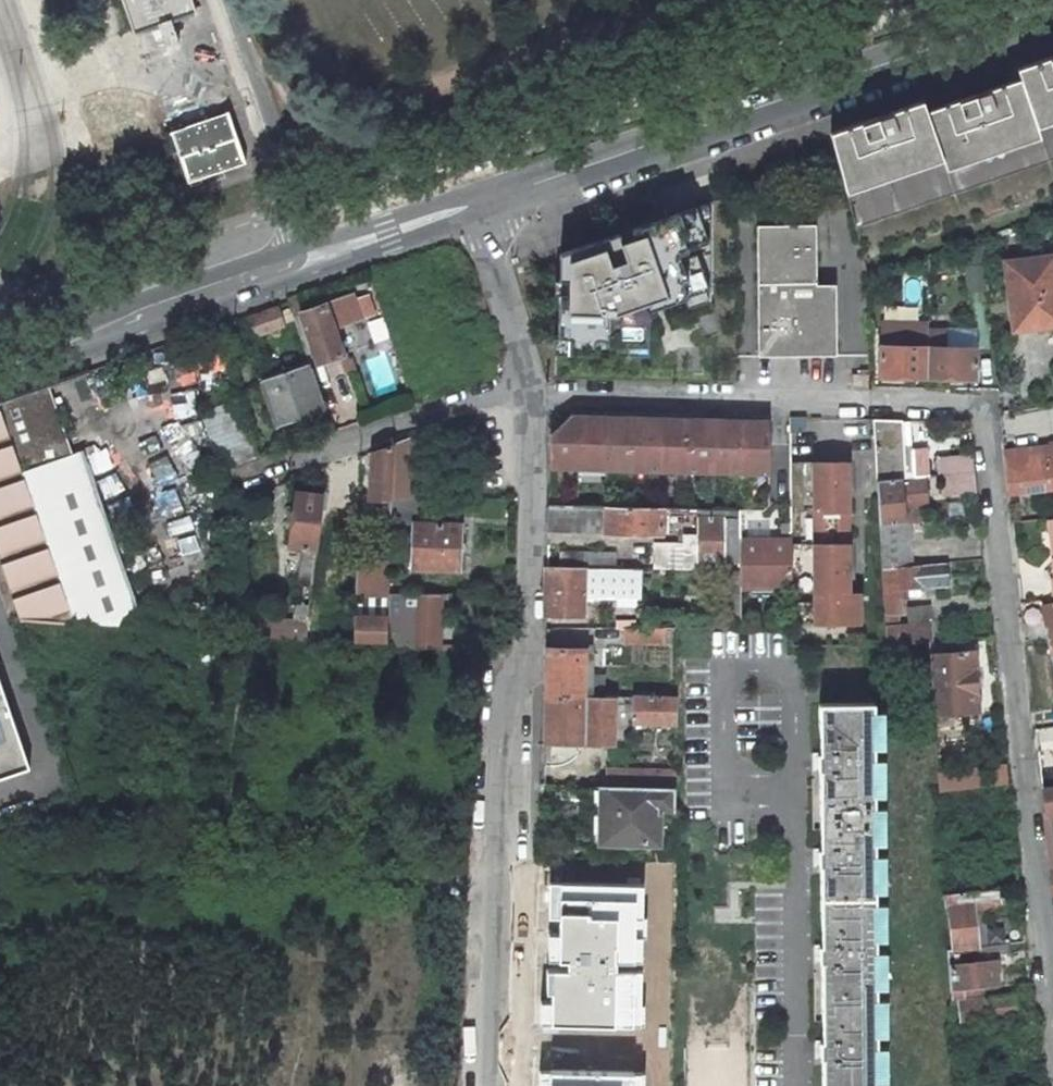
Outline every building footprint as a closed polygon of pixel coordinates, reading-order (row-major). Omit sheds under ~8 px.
[(135,28),(134,29),(135,31),(142,28),(144,34),(160,28),(167,48),(180,43),(172,24),(188,19),(187,13),(192,11),(194,10),(194,8),(192,8),(189,0),(126,0),(135,28)] [(844,186),(940,152),(943,159),(944,163),(1037,130),(1036,126),(1034,119),(1052,113),(1052,57),(1017,70),(1020,80),(927,113),(923,102),(830,134),(844,186)] [(187,182),(246,163),(228,111),(169,132),(187,182)] [(1034,119),(1036,126),(1052,121),(1052,113),(1034,119)] [(1040,137),(1037,130),(944,163),(946,170),(1040,137)] [(940,152),(844,186),(846,193),(943,159),(940,152)] [(565,256),(556,350),(647,351),(646,309),(703,282),(701,251),(712,246),(701,209),(565,256)] [(756,225),(758,356),(836,355),(836,300),(831,300),(831,285),(816,285),(815,224),(756,225)] [(1001,232),(988,236),(992,245),(1004,241),(1001,232)] [(1006,262),(1014,330),(1052,325),(1052,256),(1006,262)] [(299,294),(287,298),(288,301),(288,302),(293,316),(299,314),(305,312),(299,294)] [(305,312),(299,314),(317,363),(318,369),(340,361),(348,358),(339,330),(364,320),(357,298),(355,294),(305,312)] [(284,325),(277,306),(248,316),(255,336),(284,325)] [(299,314),(293,316),(311,365),(317,363),(299,314)] [(880,346),(880,376),(926,377),(927,347),(926,347),(926,328),(900,327),(899,346),(880,346)] [(881,327),(880,346),(899,346),(900,327),(881,327)] [(974,330),(928,330),(927,347),(926,377),(974,378),(974,330)] [(310,367),(260,386),(273,423),(325,405),(310,367)] [(46,386),(0,402),(0,555),(23,620),(146,630),(134,597),(83,450),(70,454),(46,386)] [(239,400),(200,413),(219,469),(258,456),(239,400)] [(570,414),(549,434),(549,471),(768,474),(767,419),(756,419),(756,416),(726,415),(726,418),(702,418),(702,414),(672,414),(672,417),(659,417),(659,414),(644,413),(644,416),(620,416),(620,412),(590,412),(590,415),(570,414)] [(872,419),(876,480),(900,478),(905,478),(903,451),(910,450),(909,439),(903,439),(902,420),(872,419)] [(414,437),(394,444),(391,498),(412,498),(414,437)] [(1004,452),(1009,491),(1052,486),(1052,446),(1004,452)] [(362,448),(361,501),(387,501),(388,448),(362,448)] [(974,472),(972,455),(941,458),(942,474),(974,472)] [(791,624),(859,623),(858,592),(848,592),(846,461),(789,462),(791,624)] [(942,474),(940,474),(943,494),(976,490),(974,472),(942,474)] [(927,497),(925,476),(905,478),(900,478),(876,480),(879,526),(904,523),(902,499),(927,497)] [(318,549),(319,544),(324,495),(297,492),(292,546),(308,548),(318,549)] [(928,507),(927,497),(902,499),(904,523),(907,523),(918,522),(917,508),(928,507)] [(391,498),(390,525),(414,525),(414,524),(417,524),(417,498),(412,498),(391,498)] [(661,534),(662,508),(548,507),(548,530),(661,534)] [(739,563),(738,509),(700,508),(700,535),(684,535),(684,544),(654,543),(654,569),(715,571),(715,562),(739,563)] [(909,540),(928,539),(926,521),(918,522),(907,523),(909,540)] [(911,566),(909,540),(907,523),(904,523),(879,526),(881,569),(911,566)] [(453,525),(417,524),(414,524),(414,525),(412,567),(452,569),(453,525)] [(740,586),(791,585),(790,540),(740,541),(740,571),(740,586)] [(306,562),(317,563),(317,554),(318,549),(308,548),(306,562)] [(559,552),(559,568),(585,568),(615,569),(615,553),(559,552)] [(327,555),(317,554),(317,563),(310,624),(309,640),(321,642),(321,615),(319,615),(327,555)] [(294,622),(310,624),(317,563),(306,562),(301,561),(294,622)] [(386,562),(351,561),(350,595),(386,595),(386,562)] [(947,562),(911,566),(881,569),(883,599),(894,598),(904,597),(902,588),(949,585),(947,562)] [(546,567),(546,614),(548,614),(584,615),(585,593),(590,593),(590,596),(639,598),(639,569),(615,569),(585,568),(559,568),(546,567)] [(740,571),(728,571),(728,627),(740,627),(740,586),(740,571)] [(415,593),(416,575),(389,574),(388,592),(415,593)] [(438,622),(439,594),(415,593),(388,592),(388,616),(387,643),(386,648),(401,648),(402,640),(413,640),(413,645),(437,646),(438,629),(443,629),(443,622),(438,622)] [(452,594),(439,594),(438,622),(443,622),(443,629),(438,629),(437,646),(450,647),(452,594)] [(883,599),(883,613),(895,612),(894,598),(883,599)] [(1041,607),(1044,625),(1045,625),(1051,624),(1052,634),(1052,605),(1041,607)] [(883,613),(884,625),(895,624),(895,612),(883,613)] [(249,618),(248,638),(308,642),(309,640),(310,624),(294,622),(249,618)] [(931,642),(928,621),(895,624),(884,625),(885,646),(928,642),(931,642)] [(1045,625),(1051,659),(1052,659),(1052,634),(1051,624),(1045,625)] [(665,643),(664,628),(626,628),(627,645),(665,643)] [(676,643),(678,628),(664,628),(665,643),(676,643)] [(585,649),(547,648),(546,695),(584,696),(585,649)] [(591,649),(585,649),(584,696),(603,696),(603,675),(591,675),(591,649)] [(937,654),(936,650),(929,650),(933,714),(979,710),(975,652),(937,654)] [(584,696),(546,695),(545,742),(578,743),(613,744),(614,696),(603,696),(584,696)] [(677,723),(678,699),(634,697),(633,713),(633,722),(677,723)] [(820,703),(820,752),(817,752),(818,771),(820,770),(821,848),(818,848),(819,866),(821,866),(822,944),(819,944),(819,963),(822,963),(822,1039),(820,1040),(820,1059),(823,1058),(823,1085),(877,1085),(874,702),(820,703)] [(20,780),(0,719),(0,787),(20,780)] [(937,774),(955,771),(953,740),(935,742),(937,774)] [(578,743),(545,742),(545,764),(554,765),(560,764),(572,759),(578,754),(578,743)] [(986,785),(984,767),(960,770),(960,771),(962,788),(986,785)] [(606,768),(606,785),(675,787),(677,771),(606,768)] [(960,771),(955,771),(937,774),(938,791),(962,788),(960,771)] [(606,785),(602,785),(601,842),(658,843),(658,809),(675,809),(675,787),(606,785)] [(1042,788),(1044,809),(1052,808),(1052,786),(1042,788)] [(634,1015),(643,875),(545,869),(536,1009),(634,1015)] [(943,895),(947,950),(975,947),(971,910),(978,909),(1006,907),(1004,888),(972,891),(943,895)] [(978,909),(971,910),(975,947),(980,947),(986,946),(984,924),(981,925),(978,909)] [(947,950),(950,991),(982,987),(999,986),(996,961),(982,963),(980,947),(975,947),(947,950)] [(984,999),(982,987),(950,991),(951,1011),(959,1010),(960,1020),(987,1017),(988,1023),(996,1022),(995,1016),(1016,1014),(1014,996),(984,999)] [(1011,1034),(1010,1024),(996,1026),(998,1035),(1011,1034)] [(639,1060),(542,1056),(541,1085),(638,1085),(639,1060)]
